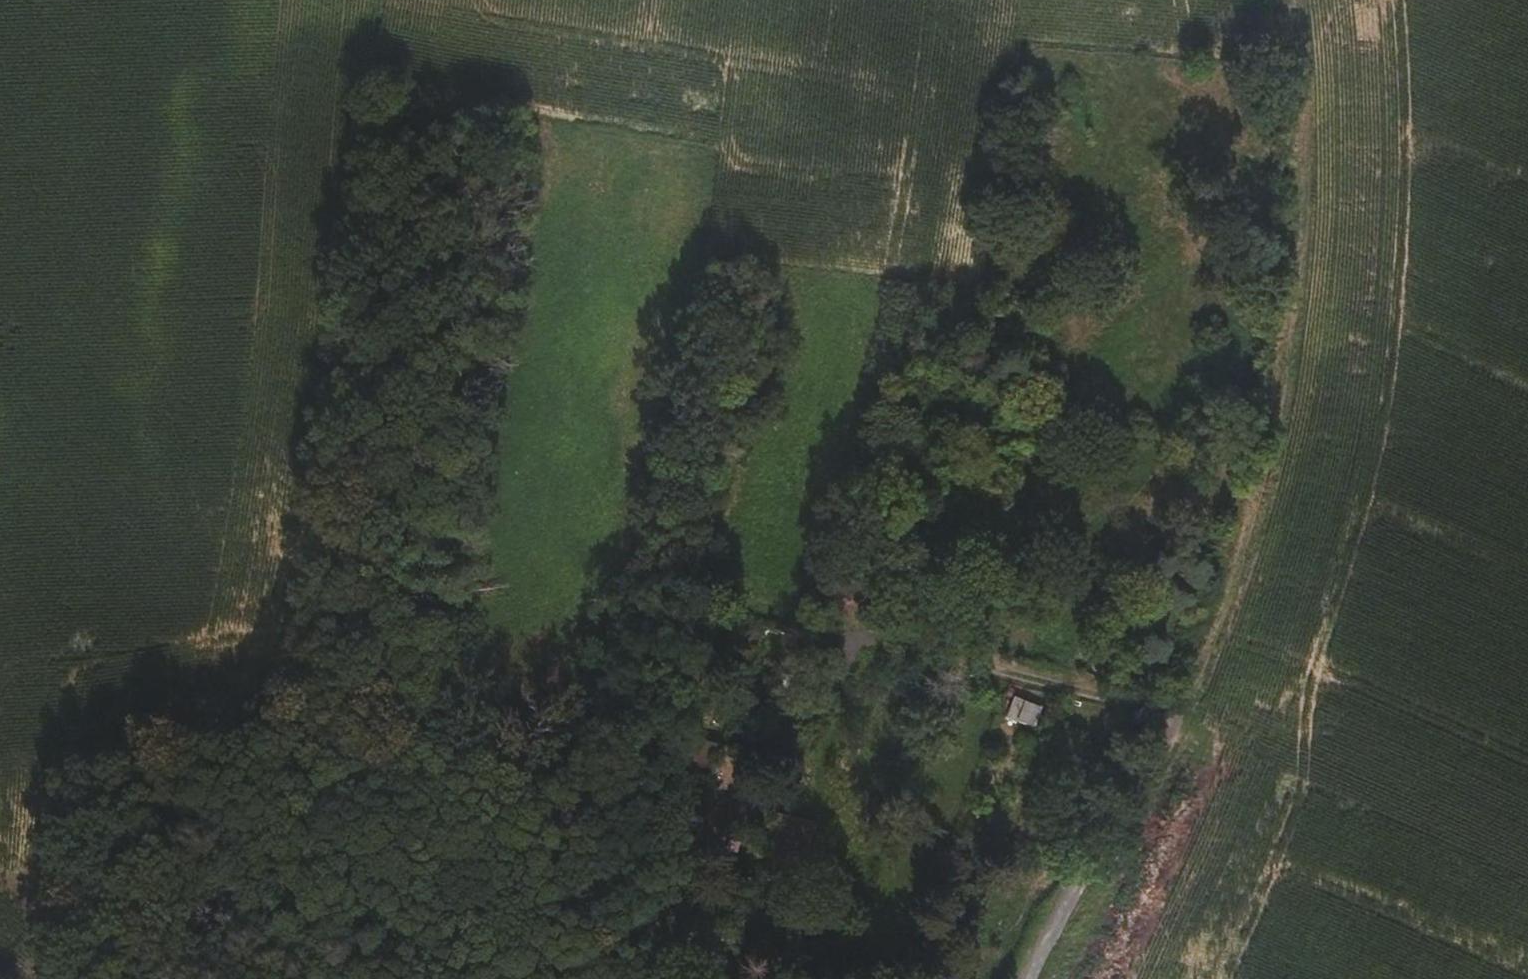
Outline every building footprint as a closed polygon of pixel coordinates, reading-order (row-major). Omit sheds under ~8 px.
[(1151,666),(1161,631),(1136,624),(1126,659),(1151,666)] [(1057,730),(1063,707),(1035,700),(1029,723),(1057,730)] [(714,791),(724,745),(710,743),(701,789),(714,791)] [(807,864),(816,817),(775,810),(766,856),(807,864)]
